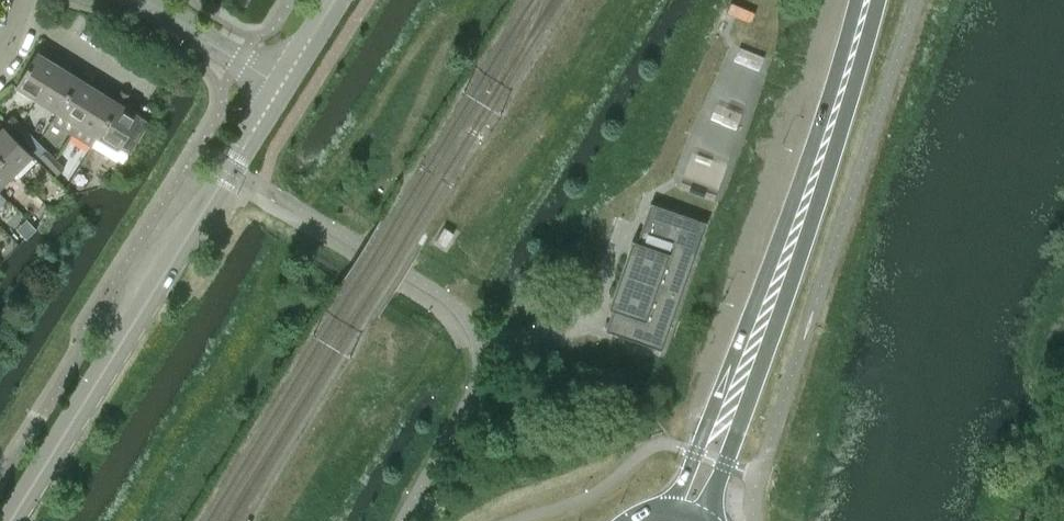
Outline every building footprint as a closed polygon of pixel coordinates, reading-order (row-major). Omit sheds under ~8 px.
[(36,99),(57,65),(36,52),(15,86),(36,99)] [(57,112),(78,78),(57,65),(36,99),(57,112)] [(71,133),(77,124),(98,90),(78,78),(57,112),(51,121),(71,133)] [(98,90),(77,124),(71,133),(91,145),(97,136),(117,102),(114,100),(98,90)] [(97,136),(127,155),(148,122),(122,105),(128,95),(121,90),(114,100),(117,102),(97,136)] [(5,122),(14,130),(21,124),(12,115),(5,122)] [(21,124),(14,130),(23,139),(29,133),(21,124)] [(14,173),(32,155),(4,127),(0,131),(0,159),(14,173)] [(40,156),(49,165),(55,159),(46,150),(40,156)] [(14,173),(0,159),(0,187),(14,173)] [(55,159),(49,165),(58,174),(64,168),(55,159)] [(606,330),(662,350),(707,222),(651,203),(637,241),(632,240),(608,308),(613,309),(606,330)] [(454,232),(444,226),(436,241),(446,245),(454,232)]
